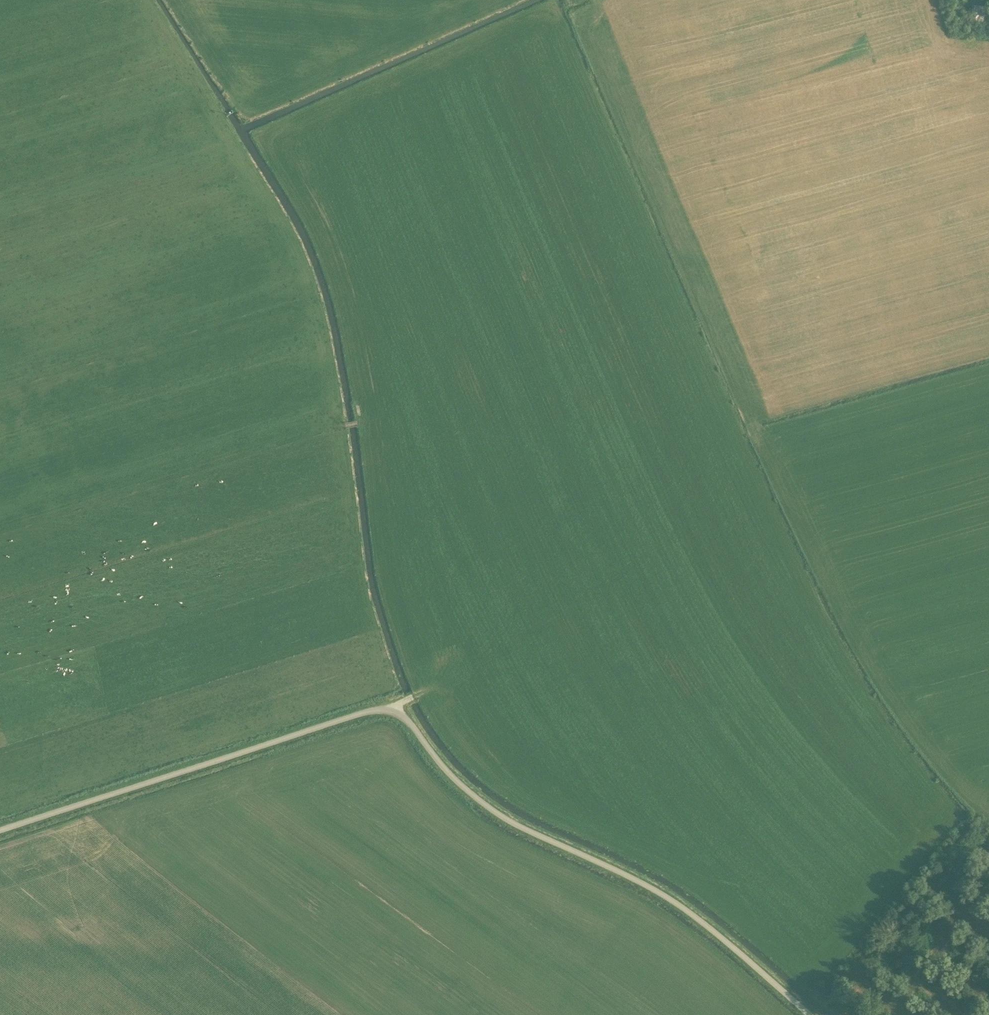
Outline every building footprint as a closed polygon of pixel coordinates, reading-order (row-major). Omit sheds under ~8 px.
[(985,7),(973,5),(971,22),(982,24),(982,23),(988,24),(988,8),(985,8),(985,7)]
